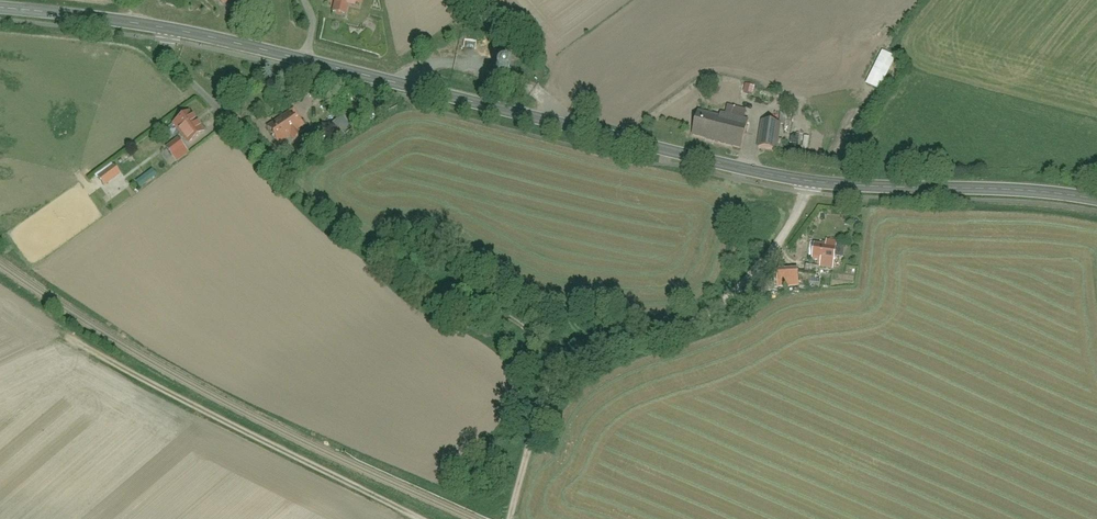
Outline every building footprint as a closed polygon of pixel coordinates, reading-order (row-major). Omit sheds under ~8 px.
[(350,6),(363,9),(365,0),(327,0),(335,2),(331,16),(346,20),(350,6)] [(886,49),(874,75),(888,81),(900,55),(886,49)] [(746,112),(728,109),(726,119),(744,123),(746,112)] [(701,114),(694,139),(742,152),(749,128),(701,114)] [(185,115),(172,127),(188,146),(202,134),(185,115)] [(292,139),(295,144),(303,138),(300,134),(301,133),(289,116),(266,133),(278,149),(292,139)] [(763,125),(760,151),(778,153),(781,127),(763,125)] [(256,131),(249,137),(259,147),(266,141),(256,131)] [(168,152),(174,159),(184,150),(179,143),(168,152)] [(299,148),(289,156),(293,162),(303,154),(299,148)] [(119,165),(110,171),(128,198),(137,191),(119,165)] [(152,172),(136,184),(141,190),(157,178),(152,172)] [(812,263),(822,264),(821,270),(834,271),(837,250),(814,247),(812,263)] [(822,282),(818,281),(819,272),(801,269),(799,280),(810,282),(809,289),(820,290),(822,282)]
